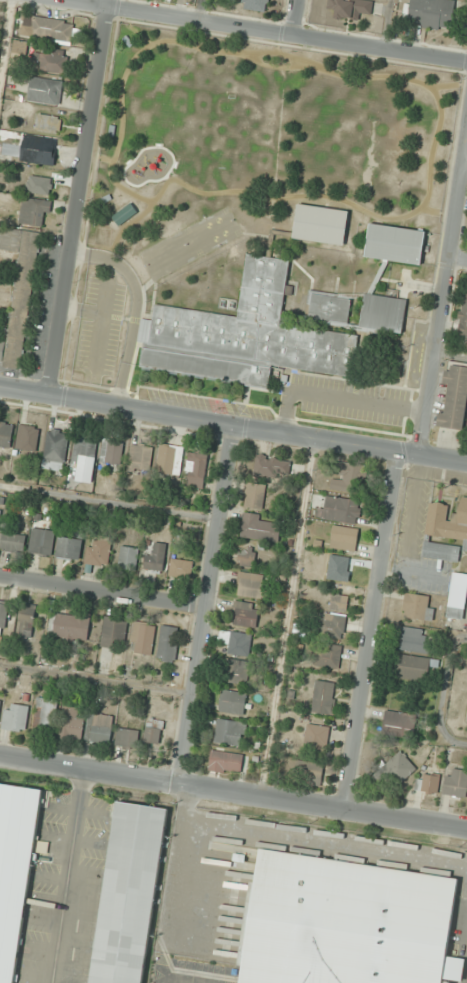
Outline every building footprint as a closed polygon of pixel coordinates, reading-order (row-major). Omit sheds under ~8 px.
[(241,7),(267,11),(269,0),(242,0),(241,7)] [(361,11),(372,12),(373,1),(365,0),(330,0),(328,15),(360,19),(361,11)] [(410,25),(454,26),(454,0),(410,0),(410,25)] [(72,41),(75,21),(33,16),(32,26),(24,25),(23,35),(72,41)] [(65,50),(37,50),(37,70),(65,70),(65,50)] [(28,100),(59,105),(64,81),(32,75),(28,100)] [(62,116),(38,113),(37,130),(60,132),(62,116)] [(58,139),(24,134),(21,160),(54,165),(58,139)] [(34,194),(49,194),(49,174),(34,174),(34,194)] [(50,199),(22,199),(22,225),(50,225),(50,199)] [(138,211),(130,202),(112,218),(120,227),(138,211)] [(298,204),(293,238),(344,245),(349,211),(298,204)] [(365,258),(421,265),(426,230),(370,223),(365,258)] [(41,231),(0,226),(0,249),(20,252),(8,340),(0,339),(0,363),(22,366),(41,231)] [(239,317),(155,305),(153,321),(142,319),(139,342),(145,342),(141,367),(269,385),(272,367),(354,378),(360,334),(281,323),(290,260),(248,254),(239,317)] [(349,323),(352,296),(312,291),(309,318),(349,323)] [(463,291),(457,335),(466,336),(466,291),(463,291)] [(402,334),(407,300),(365,294),(360,327),(402,334)] [(447,364),(444,384),(447,384),(440,427),(464,431),(466,407),(466,367),(447,364)] [(14,423),(0,422),(0,447),(12,448),(14,423)] [(37,452),(40,427),(20,424),(16,449),(37,452)] [(42,469),(63,472),(69,431),(48,428),(42,469)] [(98,441),(74,439),(72,473),(75,473),(75,482),(96,483),(98,441)] [(120,465),(124,443),(104,440),(100,462),(120,465)] [(156,473),(180,476),(184,447),(160,443),(156,473)] [(153,446),(131,444),(129,469),(151,471),(153,446)] [(290,455),(256,455),(256,476),(290,476),(290,455)] [(185,486),(203,489),(206,461),(188,458),(185,486)] [(266,485),(247,483),(245,507),(264,509),(266,485)] [(434,493),(466,497),(466,629),(448,625),(451,564),(421,559),(434,493)] [(321,495),(317,518),(358,524),(361,501),(321,495)] [(240,537),(278,542),(281,519),(243,514),(240,537)] [(330,548),(356,552),(359,529),(333,525),(330,548)] [(30,553),(53,555),(55,529),(32,528),(30,553)] [(57,556),(80,560),(84,532),(74,530),(73,539),(60,537),(57,556)] [(24,553),(26,534),(3,532),(1,550),(24,553)] [(87,564),(109,565),(111,541),(89,539),(87,564)] [(156,553),(146,552),(143,572),(163,574),(166,543),(157,542),(156,553)] [(139,547),(121,545),(119,570),(136,571),(139,547)] [(240,546),(237,565),(254,568),(257,549),(240,546)] [(353,582),(356,558),(330,555),(327,579),(353,582)] [(193,562),(171,559),(169,576),(191,579),(193,562)] [(269,577),(240,571),(235,594),(264,600),(269,577)] [(431,620),(434,596),(405,593),(403,617),(431,620)] [(347,611),(348,595),(332,594),(330,610),(347,611)] [(4,635),(9,602),(0,600),(0,635),(4,635)] [(231,623),(256,628),(260,605),(235,601),(231,623)] [(32,637),(37,606),(21,604),(17,635),(32,637)] [(50,638),(88,640),(90,614),(51,612),(50,638)] [(344,638),(345,614),(321,613),(320,637),(344,638)] [(123,650),(128,620),(106,616),(100,645),(123,650)] [(154,654),(155,623),(132,623),(131,653),(154,654)] [(155,658),(173,662),(181,628),(163,624),(155,658)] [(399,650),(431,655),(435,632),(403,627),(399,650)] [(229,642),(228,654),(250,655),(251,633),(220,631),(219,641),(229,642)] [(340,667),(341,645),(316,644),(315,666),(340,667)] [(397,654),(394,678),(428,682),(430,666),(437,667),(438,660),(397,654)] [(247,684),(250,662),(229,660),(226,682),(247,684)] [(313,713),(334,714),(336,682),(315,681),(313,713)] [(244,715),(247,693),(222,690),(219,711),(244,715)] [(56,731),(57,699),(37,698),(35,730),(56,731)] [(28,705),(5,704),(3,730),(27,731),(28,705)] [(86,709),(64,706),(60,737),(81,740),(86,709)] [(382,733),(413,738),(417,715),(385,710),(382,733)] [(114,716),(94,713),(90,741),(110,744),(114,716)] [(163,721),(147,719),(144,742),(160,744),(163,721)] [(214,742),(241,747),(245,723),(218,719),(214,742)] [(304,749),(327,751),(329,726),(307,724),(304,749)] [(116,746),(138,747),(138,729),(116,728),(116,746)] [(243,754),(211,751),(209,770),(241,774),(243,754)] [(399,786),(417,766),(399,751),(381,771),(399,786)] [(322,784),(323,763),(296,761),(295,783),(322,784)] [(466,794),(466,770),(447,768),(444,795),(466,797),(466,794)] [(441,777),(418,772),(415,790),(437,795),(441,777)] [(39,788),(0,784),(0,982),(14,982),(39,788)] [(169,809),(118,801),(90,982),(142,982),(169,809)] [(447,958),(466,961),(464,982),(444,980),(444,982),(242,982),(262,850),(459,880),(447,958)]
